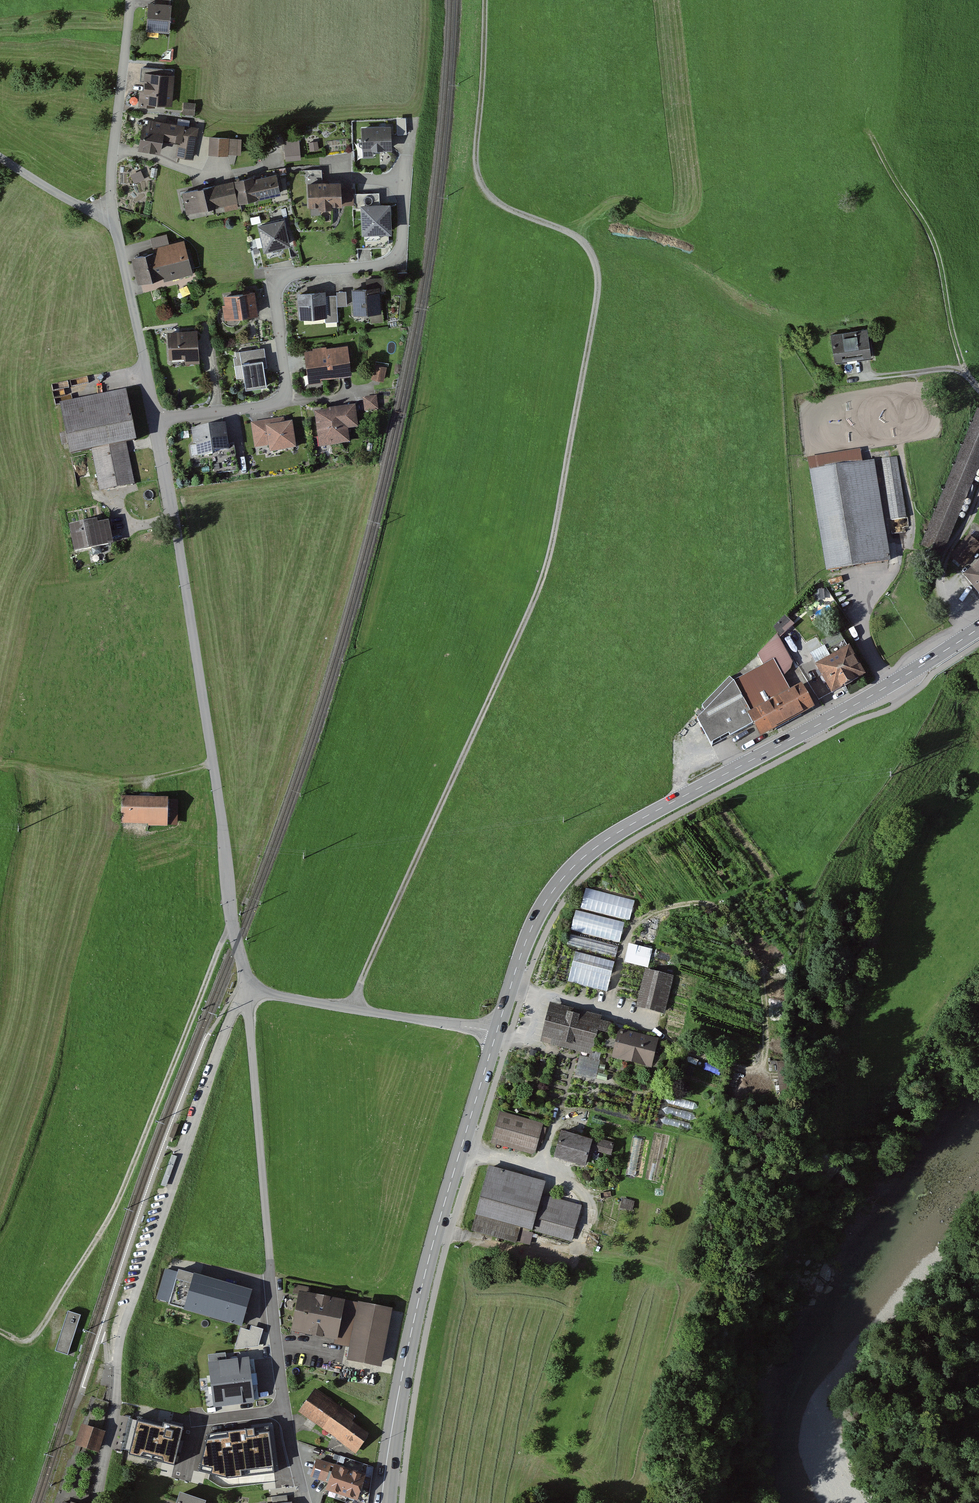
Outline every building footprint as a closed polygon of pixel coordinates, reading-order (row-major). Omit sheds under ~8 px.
[(148,3),(146,32),(169,34),(171,0),(155,0),(155,3),(148,3)] [(175,69),(141,67),(140,82),(144,82),(143,91),(140,90),(138,107),(155,108),(155,105),(172,107),(175,69)] [(195,104),(184,103),(183,115),(194,116),(195,104)] [(198,129),(148,120),(147,127),(143,126),(138,151),(160,155),(162,140),(179,143),(176,157),(193,160),(198,129)] [(390,127),(361,128),(363,158),(375,157),(374,151),(392,150),(390,127)] [(242,139),(210,137),(209,155),(228,156),(228,154),(241,155),(242,139)] [(299,140),(284,141),(286,161),(301,160),(299,140)] [(306,183),(308,183),(309,209),(342,207),(342,205),(341,187),(341,182),(323,183),(322,169),(305,170),(306,183)] [(144,179),(141,170),(130,175),(134,184),(144,179)] [(253,176),(234,181),(239,204),(281,195),(276,175),(254,180),(253,176)] [(233,182),(182,193),(187,214),(224,206),(225,212),(239,209),(233,182)] [(353,189),(341,187),(342,205),(353,205),(353,208),(361,208),(360,205),(380,205),(379,193),(353,194),(353,189)] [(380,205),(360,205),(361,208),(362,236),(392,234),(390,204),(380,205)] [(284,220),(258,226),(264,252),(290,246),(284,220)] [(154,253),(132,258),(138,284),(163,278),(164,282),(193,274),(184,240),(169,244),(167,235),(151,239),(154,253)] [(365,289),(352,290),(354,315),(382,313),(380,291),(385,290),(384,278),(365,279),(365,289)] [(336,292),(336,295),(337,306),(347,306),(346,291),(336,292)] [(326,292),(297,294),(299,320),(325,318),(325,323),(338,322),(337,306),(336,295),(326,296),(326,292)] [(223,306),(225,321),(257,317),(254,293),(224,298),(225,306),(223,306)] [(867,329),(831,335),(835,365),(874,359),(871,341),(869,342),(867,329)] [(197,332),(168,334),(169,360),(185,359),(185,364),(198,363),(197,332)] [(349,346),(304,351),(308,385),(322,383),(321,379),(352,376),(349,346)] [(265,347),(236,352),(237,358),(234,358),(237,378),(245,377),(247,389),(267,386),(265,368),(268,368),(265,347)] [(387,367),(374,364),(371,379),(383,382),(387,367)] [(127,392),(59,406),(65,434),(60,435),(62,447),(68,446),(70,457),(92,452),(100,491),(135,484),(127,446),(137,444),(127,392)] [(377,396),(363,398),(365,412),(379,410),(377,396)] [(355,407),(315,413),(319,448),(350,444),(348,431),(358,430),(355,407)] [(977,411),(921,547),(944,557),(978,471),(978,412),(977,411)] [(285,418),(250,424),(254,450),(268,447),(270,455),(297,451),(293,425),(286,426),(285,418)] [(226,425),(191,430),(193,446),(190,446),(191,458),(197,457),(197,460),(213,457),(215,454),(229,452),(226,425)] [(861,450),(807,459),(826,573),(891,563),(874,461),(863,463),(861,450)] [(897,457),(881,460),(890,521),(907,519),(897,457)] [(97,522),(69,528),(74,554),(113,546),(108,524),(98,526),(97,522)] [(968,535),(953,552),(950,558),(962,569),(978,550),(978,545),(968,535)] [(963,578),(978,598),(978,565),(963,578)] [(816,600),(830,599),(830,590),(815,591),(816,600)] [(774,628),(780,639),(794,626),(785,616),(774,628)] [(705,713),(697,721),(710,746),(729,736),(730,739),(753,726),(760,740),(815,710),(802,686),(791,692),(784,678),(791,670),(793,663),(777,635),(757,656),(763,666),(734,682),(730,678),(702,707),(705,713)] [(866,678),(849,649),(849,650),(845,643),(827,652),(825,648),(810,656),(817,667),(815,668),(832,697),(866,678)] [(172,800),(125,797),(124,824),(152,825),(152,828),(171,829),(172,800)] [(587,889),(582,909),(631,920),(636,900),(587,889)] [(621,943),(626,923),(577,910),(572,930),(621,943)] [(652,950),(628,945),(624,963),(648,969),(652,950)] [(576,953),(569,984),(609,993),(616,961),(576,953)] [(673,978),(645,972),(637,1010),(664,1016),(673,978)] [(602,1018),(551,1005),(541,1044),(593,1057),(594,1051),(613,1056),(619,1031),(620,1028),(601,1023),(602,1018)] [(659,1040),(619,1031),(613,1056),(612,1061),(652,1070),(659,1040)] [(600,1062),(579,1057),(575,1076),(596,1081),(600,1062)] [(544,1125),(500,1113),(491,1145),(533,1156),(536,1154),(544,1125)] [(179,1126),(175,1124),(169,1138),(173,1140),(179,1126)] [(593,1143),(561,1135),(553,1162),(585,1170),(591,1151),(611,1157),(614,1145),(598,1140),(595,1145),(593,1144),(593,1143)] [(629,1174),(637,1175),(643,1140),(635,1139),(629,1174)] [(172,1154),(161,1184),(166,1186),(177,1156),(172,1154)] [(545,1184),(489,1169),(472,1234),(516,1245),(517,1243),(530,1247),(533,1234),(532,1234),(533,1232),(572,1243),(582,1207),(542,1196),(545,1184)] [(635,1202),(622,1199),(620,1209),(633,1212),(635,1202)] [(177,1270),(165,1267),(156,1299),(241,1323),(252,1287),(178,1266),(177,1270)] [(345,1297),(299,1288),(291,1328),(334,1336),(338,1337),(345,1298),(345,1297)] [(393,1305),(358,1299),(358,1301),(345,1298),(338,1337),(334,1336),(333,1342),(349,1345),(347,1358),(382,1364),(393,1305)] [(81,1313),(68,1309),(55,1349),(68,1353),(81,1313)] [(263,1328),(251,1324),(250,1329),(245,1346),(259,1345),(263,1328)] [(241,1326),(235,1347),(245,1346),(250,1329),(241,1326)] [(251,1370),(249,1354),(207,1359),(212,1403),(255,1398),(253,1383),(258,1382),(257,1370),(251,1370)] [(356,1415),(315,1387),(299,1410),(356,1450),(369,1432),(352,1420),(356,1415)] [(127,1457),(174,1469),(184,1430),(137,1418),(127,1457)] [(105,1429),(82,1423),(76,1444),(99,1450),(105,1429)] [(206,1435),(199,1474),(227,1480),(276,1476),(272,1430),(206,1435)] [(334,1463),(316,1457),(310,1476),(327,1481),(325,1488),(358,1498),(367,1472),(334,1461),(334,1463)] [(180,1489),(175,1502),(205,1502),(206,1498),(180,1489)] [(268,1502),(293,1502),(292,1500),(289,1500),(288,1494),(272,1496),(273,1502),(268,1502)]
